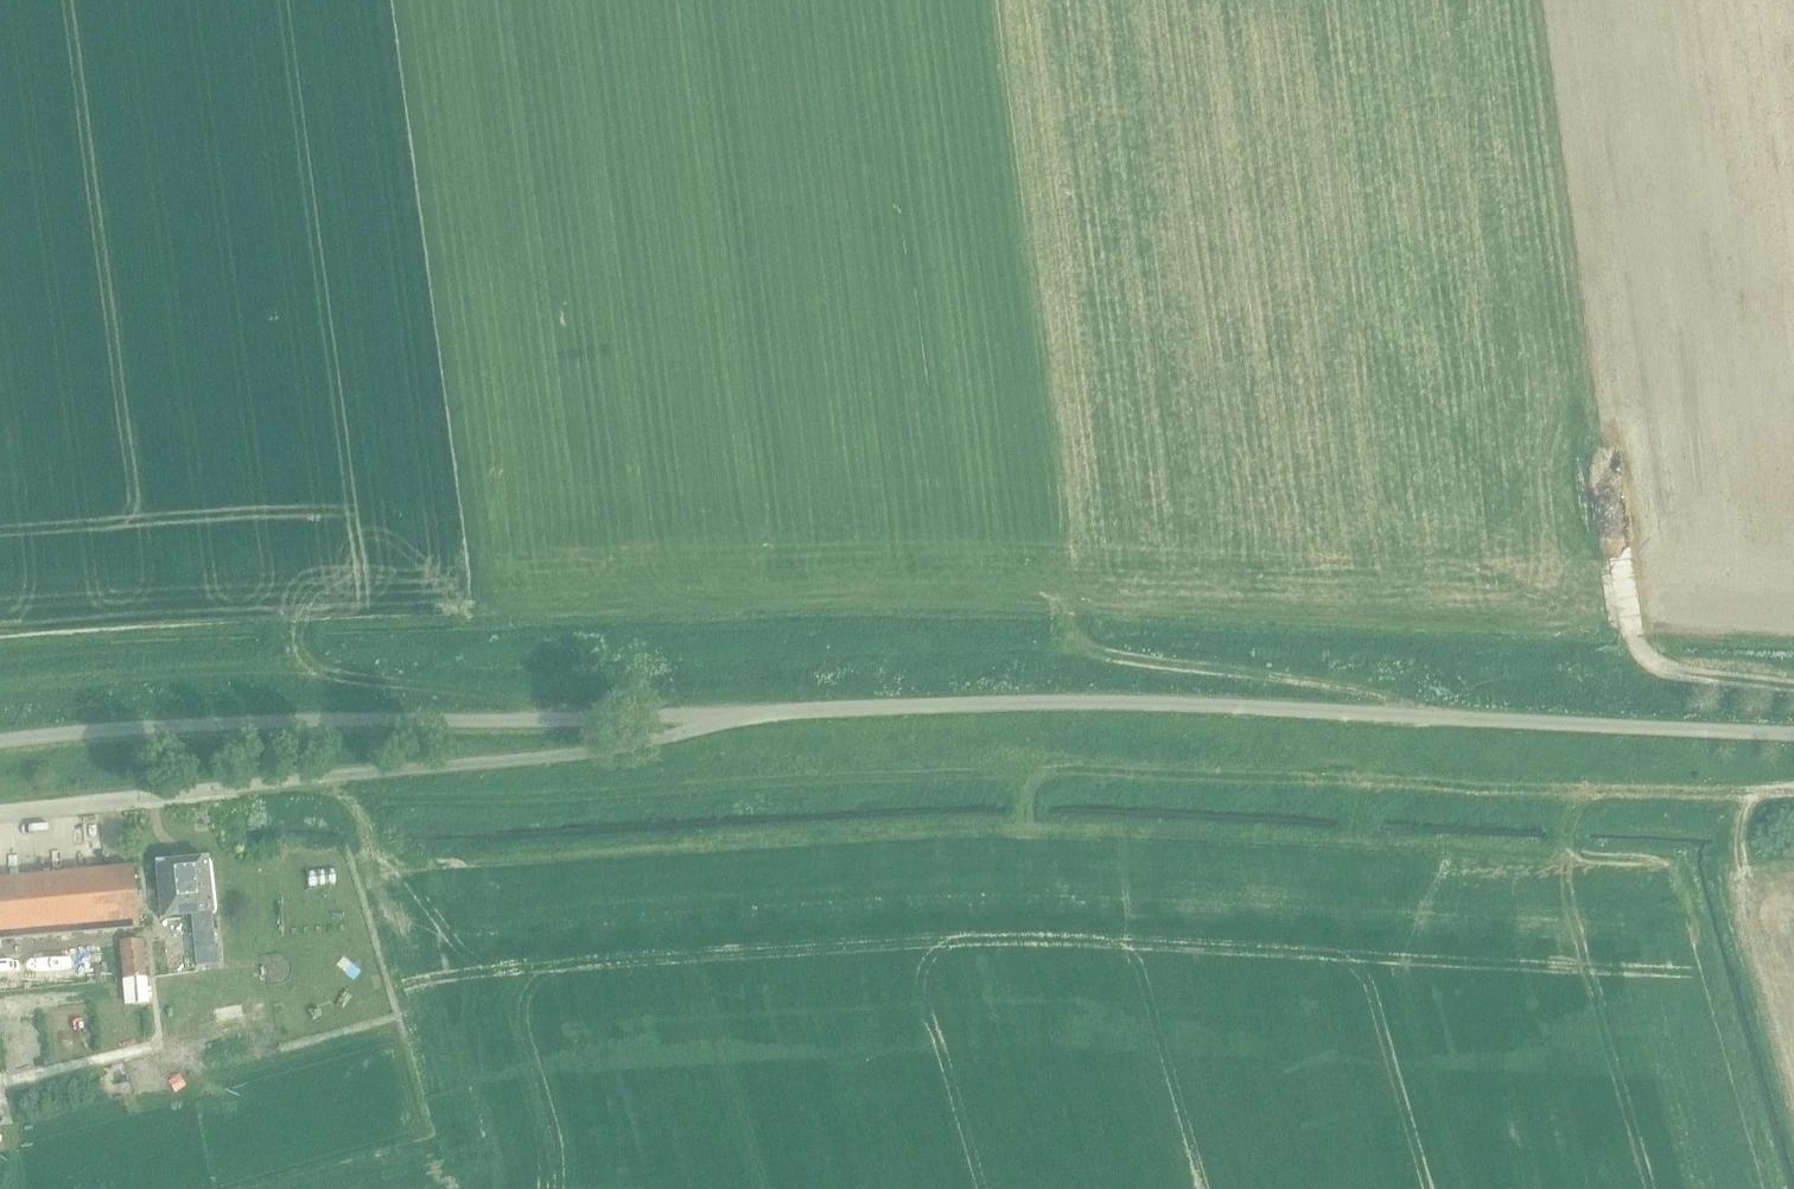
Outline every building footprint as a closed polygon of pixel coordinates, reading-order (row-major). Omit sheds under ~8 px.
[(160,865),(166,921),(216,915),(211,859),(160,865)] [(139,930),(134,870),(0,881),(0,941),(139,930)] [(120,943),(124,981),(145,979),(142,941),(120,943)]
